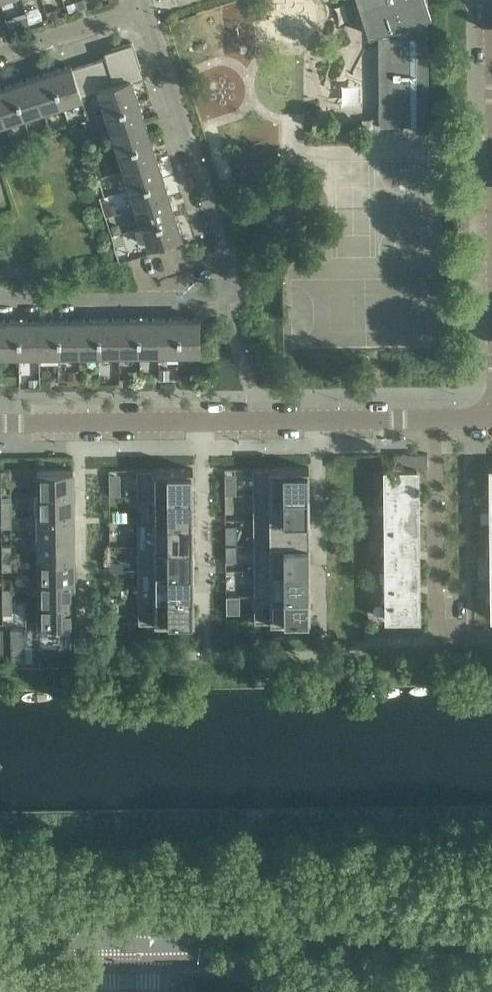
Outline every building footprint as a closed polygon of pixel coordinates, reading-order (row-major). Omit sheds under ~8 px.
[(427,15),(431,14),(427,3),(427,0),(358,0),(369,34),(400,24),(401,36),(379,36),(379,124),(416,124),(416,131),(429,131),(427,15)] [(143,74),(132,42),(105,51),(107,57),(115,82),(131,77),(131,78),(143,74)] [(115,82),(107,57),(95,60),(104,86),(115,82)] [(104,86),(95,60),(84,64),(93,90),(99,88),(99,87),(104,86)] [(81,94),(73,68),(72,64),(52,71),(62,103),(82,97),(81,94)] [(93,90),(84,64),(73,68),(81,94),(93,90)] [(62,103),(52,71),(33,77),(43,109),(62,103)] [(43,109),(33,77),(14,83),(24,115),(43,109)] [(135,91),(131,78),(131,77),(115,82),(104,86),(99,87),(99,88),(106,109),(138,99),(135,91)] [(14,83),(0,87),(0,105),(5,121),(24,115),(14,83)] [(144,118),(142,112),(138,99),(106,109),(112,128),(144,118)] [(150,137),(148,129),(144,118),(112,128),(118,147),(150,137)] [(156,156),(154,150),(150,137),(118,147),(124,166),(156,156)] [(162,175),(160,167),(156,156),(124,166),(130,186),(162,175)] [(168,194),(167,188),(162,175),(130,186),(136,205),(168,194)] [(175,213),(172,205),(168,194),(136,205),(142,224),(175,213)] [(182,235),(179,226),(175,213),(142,224),(149,245),(182,235)] [(119,353),(119,318),(99,319),(99,353),(119,353)] [(139,352),(139,318),(119,318),(119,353),(139,352)] [(159,352),(159,318),(139,318),(139,352),(159,352)] [(179,352),(179,318),(159,318),(159,352),(179,352)] [(200,352),(200,318),(179,318),(179,352),(200,352)] [(39,353),(39,319),(19,320),(19,354),(39,353)] [(59,353),(59,319),(39,319),(39,353),(59,353)] [(79,353),(79,319),(59,319),(59,353),(79,353)] [(99,353),(99,319),(79,319),(79,353),(99,353)] [(19,320),(0,320),(0,354),(19,354),(19,320)] [(418,526),(417,466),(427,466),(427,453),(394,453),(394,466),(383,466),(384,526),(418,526)] [(252,467),(253,493),(309,493),(308,466),(252,467)] [(153,468),(153,495),(193,494),(193,468),(153,468)] [(10,482),(10,469),(1,469),(1,482),(10,482)] [(73,491),(73,469),(37,469),(37,492),(73,491)] [(235,494),(235,482),(225,482),(225,494),(235,494)] [(119,495),(119,483),(109,483),(109,495),(119,495)] [(73,513),(73,491),(37,492),(37,513),(73,513)] [(253,519),(309,518),(309,493),(253,493),(253,519)] [(143,520),(194,519),(193,494),(153,495),(143,495),(143,520)] [(10,513),(10,501),(1,501),(1,514),(10,513)] [(10,526),(10,513),(1,514),(2,526),(10,526)] [(74,535),(73,513),(37,513),(38,535),(74,535)] [(253,519),(253,544),(309,543),(309,518),(253,519)] [(143,520),(138,520),(138,545),(175,545),(184,545),(194,545),(194,519),(143,520)] [(418,585),(418,551),(418,526),(384,526),(385,585),(418,585)] [(234,544),(234,532),(226,532),(226,544),(234,544)] [(74,556),(74,535),(38,535),(38,557),(74,556)] [(253,544),(254,569),(310,568),(309,543),(253,544)] [(11,557),(11,544),(2,544),(2,557),(11,557)] [(175,545),(138,545),(138,570),(194,570),(194,545),(184,545),(175,545)] [(74,578),(74,563),(74,556),(38,557),(38,578),(74,578)] [(11,570),(11,557),(2,557),(2,570),(11,570)] [(254,569),(254,594),(310,593),(310,568),(254,569)] [(138,570),(138,595),(194,595),(194,570),(138,570)] [(74,599),(74,578),(38,578),(38,600),(74,599)] [(419,618),(418,594),(418,585),(385,585),(385,618),(419,618)] [(11,600),(11,588),(2,588),(2,600),(11,600)] [(254,594),(254,621),(310,620),(310,593),(254,594)] [(138,595),(138,622),(194,621),(194,595),(138,595)] [(238,598),(227,598),(227,612),(238,612),(238,598)] [(75,622),(74,599),(38,600),(39,623),(75,622)] [(11,613),(11,600),(2,600),(2,613),(11,613)] [(25,646),(25,628),(11,628),(11,646),(25,646)]
